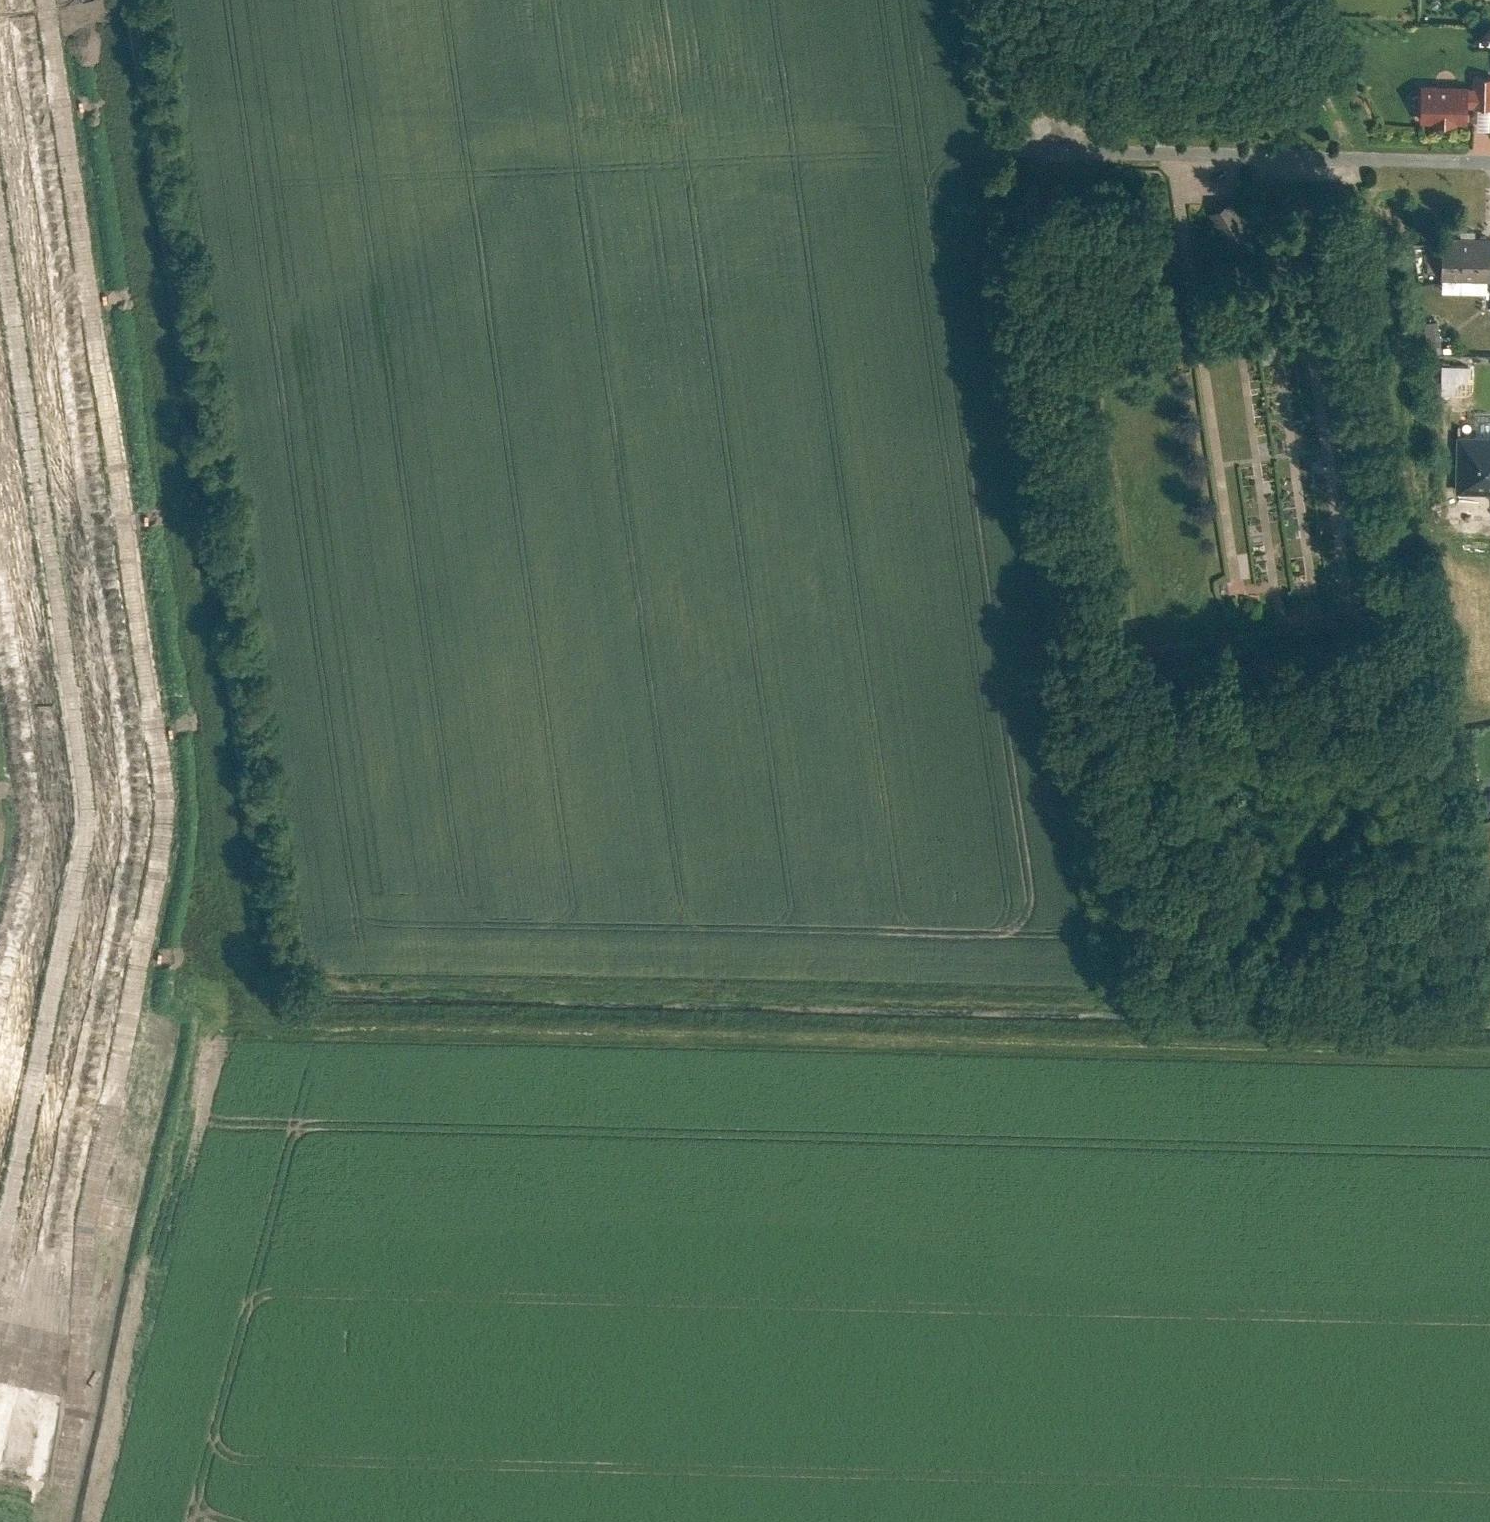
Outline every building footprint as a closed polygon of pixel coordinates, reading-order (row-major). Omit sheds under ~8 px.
[(1417,116),(1466,120),(1468,102),(1489,105),(1489,73),(1475,72),(1474,85),(1421,79),(1418,112),(1417,116)] [(1254,233),(1236,201),(1211,215),(1229,247),(1254,233)] [(1489,234),(1442,235),(1443,279),(1489,277),(1489,263),(1489,234)] [(1442,349),(1440,319),(1427,320),(1429,350),(1442,349)] [(1452,437),(1451,497),(1489,497),(1489,437),(1452,437)]
